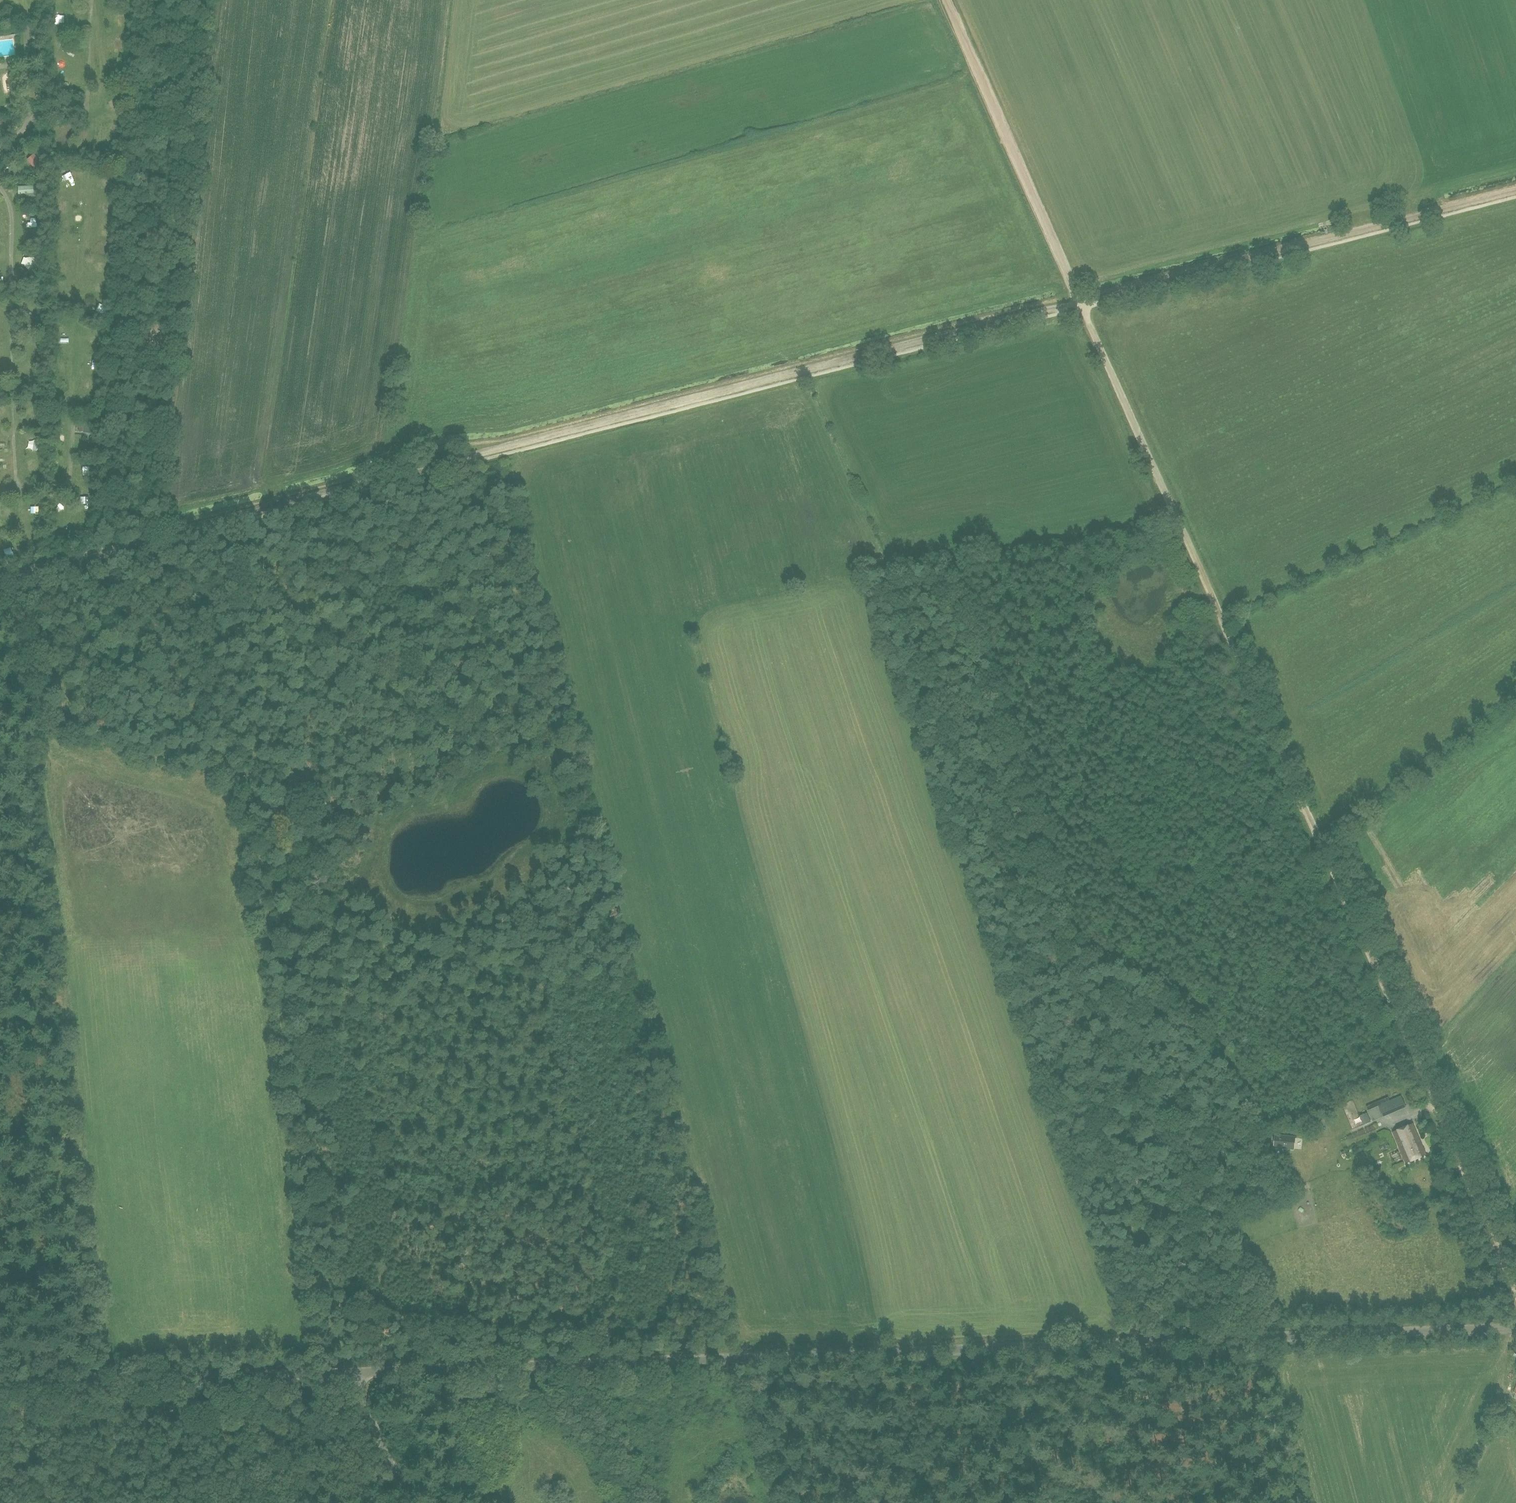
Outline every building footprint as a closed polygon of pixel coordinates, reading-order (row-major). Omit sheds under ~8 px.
[(123,17),(122,27),(130,27),(130,17),(123,17)] [(34,154),(26,160),(39,175),(43,171),(46,169),(43,165),(34,154)] [(18,195),(38,194),(37,186),(17,187),(18,195)] [(38,260),(26,259),(26,270),(37,270),(38,260)] [(94,434),(94,424),(83,424),(83,432),(83,434),(94,434)] [(1405,1106),(1401,1097),(1390,1102),(1388,1097),(1366,1106),(1368,1111),(1372,1120),(1405,1106)] [(1405,1163),(1425,1155),(1413,1123),(1392,1132),(1405,1163)] [(1294,1150),(1295,1136),(1275,1134),(1273,1148),(1294,1150)] [(1342,1180),(1329,1183),(1332,1194),(1345,1191),(1342,1180)] [(1333,1203),(1335,1215),(1349,1213),(1348,1201),(1333,1203)] [(1350,1219),(1336,1224),(1339,1234),(1353,1230),(1350,1219)] [(1343,1243),(1347,1253),(1360,1248),(1357,1238),(1343,1243)] [(1263,1263),(1270,1259),(1266,1251),(1259,1254),(1263,1263)] [(1376,1270),(1384,1270),(1384,1260),(1376,1261),(1376,1270)] [(1278,1271),(1269,1273),(1272,1285),(1281,1283),(1278,1271)]
